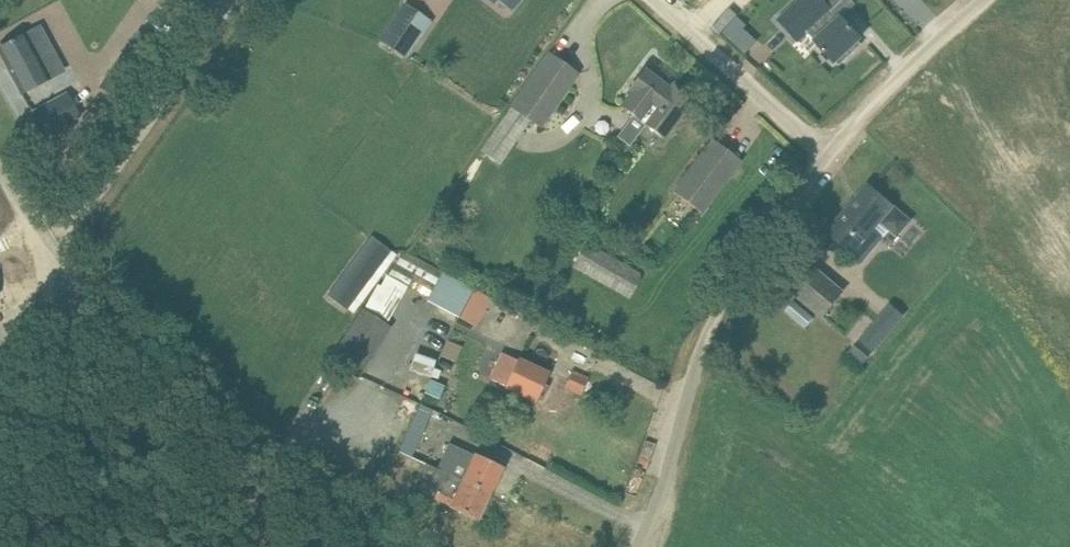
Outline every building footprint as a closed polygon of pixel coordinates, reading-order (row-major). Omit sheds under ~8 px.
[(783,19),(801,38),(807,32),(835,62),(837,60),(840,63),(850,54),(847,51),(861,38),(842,18),(841,18),(833,8),(842,0),(804,0),(783,19)] [(408,59),(433,21),(405,2),(379,39),(408,59)] [(737,16),(722,32),(730,39),(745,24),(737,16)] [(0,49),(0,52),(21,92),(41,82),(46,79),(60,71),(53,59),(42,65),(26,35),(14,41),(13,40),(10,41),(11,43),(0,49)] [(550,53),(512,107),(531,120),(541,127),(578,73),(550,53)] [(633,115),(617,136),(630,146),(646,124),(641,121),(671,81),(649,64),(629,90),(632,92),(621,106),(633,115)] [(671,81),(641,121),(646,124),(664,138),(693,98),(671,81)] [(75,88),(71,90),(56,98),(32,112),(45,135),(79,116),(75,108),(83,104),(75,88)] [(702,213),(741,160),(713,139),(674,192),(702,213)] [(898,238),(912,221),(869,185),(828,232),(863,262),(883,238),(873,229),(879,222),(898,238)] [(392,250),(373,235),(329,294),(348,308),(392,250)] [(640,273),(621,262),(587,242),(572,266),(611,287),(630,298),(640,280),(640,273)] [(843,292),(805,259),(788,245),(767,270),(822,317),(843,292)] [(362,307),(329,359),(359,378),(392,326),(387,323),(408,286),(387,275),(381,285),(378,284),(364,308),(362,307)] [(794,301),(786,311),(805,327),(814,318),(794,301)] [(890,304),(860,340),(874,352),(904,315),(890,304)] [(855,345),(847,354),(862,366),(870,357),(855,345)] [(548,374),(503,353),(491,379),(535,400),(537,398),(541,399),(546,388),(542,386),(548,374)] [(578,395),(587,377),(573,370),(564,388),(578,395)] [(447,473),(491,494),(503,467),(475,454),(474,455),(449,443),(437,468),(447,473)] [(437,468),(428,463),(415,489),(436,498),(447,473),(437,468)] [(491,494),(447,473),(436,498),(450,505),(449,507),(478,520),(491,494)]
